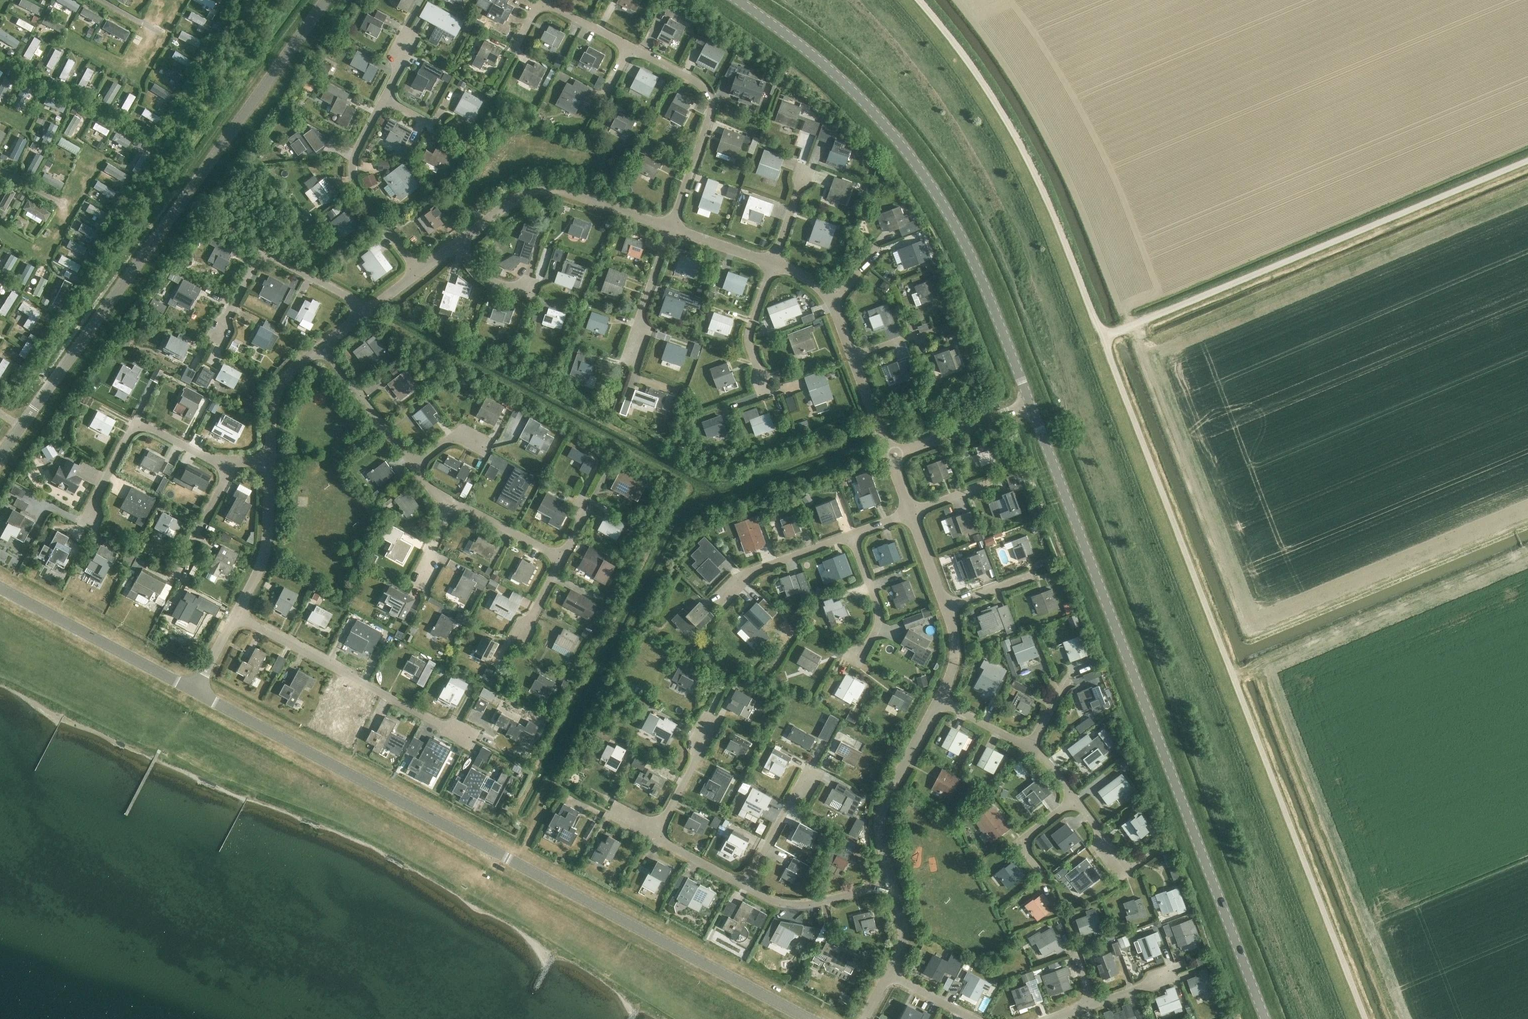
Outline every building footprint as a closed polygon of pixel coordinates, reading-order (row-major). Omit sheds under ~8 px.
[(398,6),(409,12),(416,0),(401,0),(398,6)] [(476,5),(487,10),(490,4),(493,5),(489,13),(501,19),(501,18),(507,21),(512,11),(514,7),(507,3),(509,0),(479,0),(476,5)] [(618,2),(630,8),(630,7),(636,10),(641,0),(619,0),(618,2)] [(429,40),(437,44),(436,43),(443,31),(454,37),(453,38),(454,38),(463,21),(428,2),(421,16),(437,25),(429,40)] [(687,10),(676,4),(674,8),(685,14),(687,10)] [(360,29),(366,32),(365,33),(377,39),(382,29),(381,29),(384,22),(368,14),(360,29)] [(480,18),(477,24),(484,27),(487,21),(480,18)] [(669,44),(672,39),(673,38),(678,41),(686,27),(670,18),(667,24),(665,23),(658,38),(669,44)] [(468,22),(465,28),(472,31),(475,25),(468,22)] [(557,48),(565,34),(549,25),(546,31),(545,30),(540,39),(551,46),(552,45),(557,48)] [(477,28),(474,33),(480,37),(483,31),(477,28)] [(97,33),(93,39),(99,42),(103,37),(97,33)] [(477,55),(483,58),(483,59),(494,65),(499,56),(498,55),(501,49),(485,41),(477,55)] [(715,70),(725,50),(708,41),(697,62),(708,68),(709,67),(715,70)] [(587,52),(585,51),(580,61),(592,67),(592,66),(598,69),(606,55),(590,46),(587,52)] [(351,64),(367,72),(364,78),(371,82),(378,68),(355,56),(351,64)] [(191,60),(188,65),(194,69),(197,64),(191,60)] [(558,60),(555,66),(561,68),(563,63),(558,60)] [(322,61),(317,71),(327,76),(332,66),(322,61)] [(425,61),(421,69),(422,69),(440,78),(444,71),(425,61)] [(525,70),(520,79),(531,85),(532,84),(538,87),(547,69),(536,63),(534,67),(529,64),(526,70),(525,70)] [(731,63),(725,75),(735,79),(730,94),(740,97),(740,98),(750,101),(749,103),(751,104),(752,101),(759,103),(766,82),(749,77),(751,70),(731,63)] [(649,96),(659,77),(642,68),(631,88),(643,94),(643,93),(649,96)] [(418,76),(416,75),(411,84),(423,91),(424,89),(430,93),(438,79),(421,70),(418,76)] [(452,76),(446,73),(442,79),(448,82),(452,76)] [(181,76),(177,83),(182,86),(186,80),(181,76)] [(317,81),(309,77),(304,86),(312,91),(317,81)] [(661,78),(658,84),(664,88),(667,82),(661,78)] [(26,80),(23,86),(28,89),(31,83),(26,80)] [(598,82),(595,88),(600,90),(603,85),(598,82)] [(349,102),(344,100),(348,93),(329,83),(325,91),(320,88),(317,96),(335,105),(332,112),(342,117),(338,123),(348,128),(354,115),(351,114),(354,109),(348,105),(349,102)] [(582,100),(581,99),(584,93),(568,85),(560,99),(566,102),(566,103),(577,109),(582,100)] [(769,86),(767,92),(773,94),(775,88),(769,86)] [(690,104),(682,99),(683,96),(678,93),(673,102),(665,116),(671,119),(670,120),(682,126),(687,117),(686,116),(689,110),(687,109),(690,104)] [(475,115),(480,107),(483,101),(471,95),(468,101),(463,97),(458,107),(455,112),(472,121),(475,115)] [(783,101),(776,120),(782,122),(782,123),(794,128),(797,118),(796,117),(800,107),(783,101)] [(73,106),(70,111),(74,114),(78,108),(73,106)] [(617,118),(616,118),(611,126),(622,133),(623,132),(628,135),(636,121),(620,112),(617,118)] [(640,120),(649,125),(652,119),(643,114),(640,120)] [(406,144),(411,134),(413,130),(403,125),(402,126),(399,125),(400,123),(390,118),(385,128),(390,131),(386,140),(397,146),(392,154),(400,158),(401,157),(407,160),(413,148),(406,144)] [(814,121),(810,133),(816,135),(820,123),(814,121)] [(823,124),(818,136),(832,141),(836,129),(823,124)] [(729,126),(726,135),(742,141),(745,132),(729,126)] [(299,156),(307,150),(310,154),(315,150),(320,156),(330,139),(310,128),(308,133),(305,135),(301,131),(289,140),(293,144),(291,145),(299,156)] [(754,154),(759,139),(747,134),(744,142),(751,145),(748,152),(754,154)] [(729,161),(731,155),(731,154),(737,156),(742,141),(725,135),(723,142),(722,141),(717,156),(729,161)] [(137,137),(133,143),(139,147),(143,141),(137,137)] [(269,138),(264,145),(268,148),(273,141),(269,138)] [(831,150),(827,160),(828,158),(835,161),(837,162),(839,162),(839,164),(840,163),(846,165),(851,150),(843,147),(844,143),(836,140),(832,150),(831,150)] [(425,167),(437,173),(439,168),(440,167),(445,170),(453,156),(447,153),(450,148),(440,142),(434,154),(427,150),(422,159),(428,162),(425,167)] [(457,147),(465,152),(468,147),(460,142),(457,147)] [(642,143),(638,149),(647,154),(651,147),(642,143)] [(776,179),(784,156),(765,149),(757,172),(764,174),(763,175),(776,179)] [(117,152),(114,156),(121,160),(124,156),(117,152)] [(659,170),(658,169),(661,163),(645,155),(637,169),(643,172),(642,173),(654,179),(659,170)] [(384,179),(388,184),(383,188),(391,198),(399,192),(403,197),(419,185),(404,165),(402,165),(399,167),(399,168),(395,171),(384,179)] [(377,182),(373,175),(365,179),(368,186),(377,182)] [(846,203),(854,183),(835,177),(827,198),(840,202),(840,201),(846,203)] [(320,183),(319,182),(311,188),(319,199),(323,203),(336,193),(325,179),(320,183)] [(723,197),(715,194),(717,189),(708,186),(706,191),(704,198),(702,197),(699,207),(698,210),(704,212),(705,209),(711,211),(712,210),(718,212),(723,197)] [(432,195),(425,200),(429,204),(435,199),(432,195)] [(748,201),(743,216),(749,218),(749,219),(761,224),(764,214),(770,216),(774,204),(750,195),(748,201)] [(551,203),(549,209),(555,211),(557,204),(551,203)] [(418,218),(426,229),(427,229),(431,233),(443,224),(439,219),(444,215),(436,204),(431,208),(433,210),(427,214),(426,212),(418,218)] [(332,219),(342,211),(337,205),(327,213),(332,219)] [(561,205),(556,210),(561,214),(566,209),(561,205)] [(899,207),(884,213),(886,219),(885,219),(890,231),(899,228),(899,227),(909,223),(907,215),(902,217),(899,207)] [(307,210),(300,214),(307,225),(314,220),(307,210)] [(342,214),(341,213),(334,219),(342,230),(343,230),(347,235),(360,225),(348,210),(342,214)] [(580,238),(581,237),(587,239),(592,224),(575,218),(573,224),(572,224),(568,234),(580,238)] [(829,246),(836,225),(817,218),(810,240),(822,245),(822,244),(829,246)] [(99,221),(95,228),(102,231),(105,225),(99,221)] [(538,235),(537,235),(539,230),(526,225),(524,230),(523,230),(519,239),(526,241),(520,257),(529,261),(538,235)] [(622,252),(628,254),(628,255),(640,259),(644,249),(642,249),(644,242),(627,236),(622,252)] [(214,248),(207,262),(213,265),(212,267),(224,273),(229,262),(228,262),(231,256),(229,255),(233,248),(212,238),(209,245),(214,248)] [(392,267),(381,253),(378,250),(381,248),(376,240),(367,247),(370,251),(363,256),(367,262),(364,264),(372,275),(376,272),(380,277),(392,267)] [(908,260),(910,266),(933,258),(926,241),(913,246),(912,244),(898,249),(903,262),(908,260)] [(556,249),(553,259),(560,261),(563,251),(556,249)] [(680,262),(679,261),(675,271),(688,275),(694,277),(699,261),(682,255),(680,262)] [(587,267),(578,264),(566,260),(562,272),(559,271),(555,283),(563,285),(564,282),(573,285),(573,287),(574,286),(580,288),(587,267)] [(724,287),(730,289),(729,290),(742,295),(745,285),(744,284),(746,278),(729,272),(724,287)] [(890,272),(886,279),(893,284),(897,277),(890,272)] [(455,293),(462,295),(466,283),(467,283),(459,275),(458,276),(456,284),(448,282),(440,307),(441,307),(439,313),(452,317),(454,311),(449,309),(455,293)] [(602,290),(608,292),(608,293),(621,297),(624,287),(623,287),(625,281),(607,275),(602,290)] [(269,276),(259,295),(278,305),(288,286),(269,276)] [(916,285),(918,292),(917,292),(921,304),(931,301),(931,299),(937,297),(930,280),(916,285)] [(880,286),(887,291),(891,286),(884,281),(880,286)] [(172,299),(178,302),(177,303),(189,309),(194,300),(193,299),(196,293),(180,285),(172,299)] [(291,287),(283,302),(289,305),(296,290),(291,287)] [(705,290),(698,288),(696,294),(703,296),(705,290)] [(716,301),(719,291),(711,288),(707,298),(716,301)] [(681,292),(678,299),(685,302),(685,304),(700,309),(703,300),(681,292)] [(666,302),(665,302),(661,312),(673,316),(674,315),(680,317),(685,302),(678,299),(668,296),(666,302)] [(795,316),(795,315),(801,312),(796,297),(773,306),(776,312),(770,314),(776,328),(785,325),(784,320),(795,316)] [(305,299),(294,319),(300,322),(303,317),(311,321),(321,303),(312,298),(309,304),(306,302),(307,300),(305,299)] [(153,299),(149,306),(156,310),(160,303),(153,299)] [(490,318),(503,323),(504,321),(510,323),(515,309),(497,302),(495,308),(494,308),(490,318)] [(874,330),(888,324),(894,322),(887,303),(868,311),(871,317),(870,317),(874,330)] [(732,319),(715,312),(716,309),(711,307),(708,316),(713,317),(707,333),(713,335),(715,330),(728,335),(731,325),(730,324),(732,319)] [(547,314),(546,314),(542,323),(555,328),(555,327),(561,329),(566,314),(549,308),(547,314)] [(948,309),(942,311),(945,319),(951,317),(948,309)] [(587,327),(593,329),(592,330),(605,335),(609,325),(607,324),(609,318),(592,312),(587,327)] [(816,319),(813,313),(801,317),(804,323),(816,319)] [(823,318),(813,322),(815,327),(826,324),(823,318)] [(944,336),(959,331),(956,322),(941,327),(944,336)] [(804,329),(805,333),(792,338),(794,345),(792,345),(796,355),(809,350),(808,349),(814,347),(809,333),(814,331),(812,326),(804,329)] [(262,327),(258,333),(257,333),(252,342),(264,348),(264,347),(270,350),(277,336),(262,327)] [(387,351),(377,338),(375,335),(353,351),(362,362),(375,351),(382,360),(388,355),(385,352),(387,351)] [(163,350),(169,353),(169,354),(180,360),(185,351),(184,350),(187,344),(171,336),(163,350)] [(239,344),(233,340),(228,348),(235,352),(239,344)] [(509,343),(506,349),(512,352),(514,346),(509,343)] [(667,350),(666,349),(662,359),(675,363),(675,362),(682,365),(687,349),(670,343),(667,350)] [(571,350),(578,352),(580,346),(573,344),(571,350)] [(942,373),(948,371),(962,365),(956,348),(950,351),(949,349),(935,354),(942,373)] [(693,350),(691,357),(697,359),(699,352),(693,350)] [(573,368),(570,374),(589,380),(591,375),(594,365),(593,365),(595,359),(578,353),(573,368)] [(910,377),(907,369),(912,367),(909,359),(898,363),(897,361),(887,365),(892,377),(893,376),(895,383),(910,377)] [(399,360),(389,368),(395,377),(405,369),(399,360)] [(717,387),(723,385),(724,386),(736,381),(732,372),(731,372),(727,362),(711,369),(712,372),(717,387)] [(134,364),(132,369),(123,364),(115,378),(121,382),(118,387),(129,393),(137,379),(136,379),(141,368),(134,364)] [(224,364),(222,370),(220,369),(216,378),(227,385),(228,384),(233,387),(241,373),(224,364)] [(187,366),(180,379),(189,384),(195,371),(187,366)] [(155,367),(149,379),(157,383),(163,371),(155,367)] [(203,367),(195,382),(206,388),(214,373),(203,367)] [(397,377),(389,384),(397,394),(397,393),(401,399),(414,389),(418,386),(406,371),(397,377)] [(433,371),(428,375),(430,377),(430,378),(433,382),(439,376),(436,372),(435,373),(433,371)] [(684,384),(686,376),(678,373),(676,382),(684,384)] [(833,398),(831,393),(826,378),(809,384),(811,390),(810,391),(815,405),(833,398)] [(933,378),(927,380),(929,387),(935,385),(933,378)] [(173,410),(184,416),(185,416),(190,418),(202,396),(185,387),(173,410)] [(643,403),(644,402),(655,407),(656,406),(669,411),(675,396),(650,387),(648,393),(636,388),(633,398),(637,400),(637,401),(637,402),(638,403),(639,404),(640,404),(641,404),(642,404),(643,403)] [(679,387),(677,394),(684,397),(686,390),(679,387)] [(473,388),(467,391),(471,396),(476,392),(473,388)] [(202,396),(211,401),(213,397),(204,392),(202,396)] [(93,400),(83,395),(80,401),(89,406),(93,400)] [(797,409),(793,396),(785,398),(790,412),(797,409)] [(243,398),(242,408),(252,409),(253,400),(243,398)] [(488,398),(483,408),(482,407),(477,416),(489,422),(489,421),(495,424),(504,407),(488,398)] [(625,398),(620,412),(627,415),(632,401),(625,398)] [(507,406),(506,408),(512,411),(515,406),(509,403),(507,406)] [(430,404),(422,410),(421,409),(413,416),(421,426),(422,425),(426,430),(439,421),(434,414),(436,412),(430,404)] [(757,407),(742,412),(746,422),(750,420),(756,435),(762,432),(762,433),(775,429),(771,419),(770,420),(768,413),(760,416),(757,407)] [(112,426),(110,426),(114,419),(98,411),(90,425),(96,428),(96,429),(107,435),(112,426)] [(244,425),(222,413),(217,422),(216,422),(211,431),(229,439),(232,433),(238,436),(244,425)] [(708,437),(714,435),(714,436),(727,431),(723,422),(722,422),(719,416),(702,422),(708,437)] [(549,430),(547,429),(541,426),(542,423),(530,417),(520,437),(530,442),(529,444),(540,450),(541,449),(547,452),(554,438),(547,434),(549,430)] [(807,420),(799,423),(803,435),(811,432),(809,426),(807,420)] [(1001,457),(997,458),(991,442),(976,447),(978,453),(982,466),(992,462),(991,461),(993,460),(995,465),(1003,462),(1001,457)] [(50,444),(41,449),(47,458),(56,453),(50,444)] [(568,456),(583,464),(580,470),(588,474),(596,460),(573,447),(568,456)] [(149,450),(146,457),(144,456),(140,465),(151,471),(152,470),(157,473),(165,459),(149,450)] [(444,464),(459,472),(456,477),(464,482),(472,468),(449,455),(444,464)] [(71,461),(67,459),(63,468),(59,466),(51,480),(58,484),(57,486),(65,491),(66,489),(73,492),(82,477),(75,473),(79,465),(71,461)] [(944,480),(944,479),(950,476),(949,474),(947,469),(943,459),(928,465),(930,471),(934,483),(944,480)] [(504,464),(496,460),(490,470),(498,474),(504,464)] [(395,474),(386,461),(370,473),(379,486),(395,474)] [(169,475),(174,466),(168,462),(162,471),(169,475)] [(180,466),(172,481),(178,484),(181,478),(203,490),(208,481),(207,481),(210,475),(187,463),(184,469),(180,466)] [(632,497),(637,500),(644,486),(651,490),(653,485),(621,469),(611,488),(631,498),(632,497)] [(1011,490),(1022,486),(1026,484),(1021,470),(1006,475),(1011,490)] [(881,501),(875,484),(870,471),(857,476),(860,483),(856,484),(865,509),(876,505),(875,503),(881,501)] [(509,508),(515,511),(534,477),(525,472),(522,479),(514,474),(511,480),(510,480),(501,496),(512,502),(509,508)] [(247,473),(244,479),(251,482),(254,476),(247,473)] [(547,491),(550,485),(544,482),(541,488),(547,491)] [(25,491),(14,485),(10,491),(22,497),(25,491)] [(126,498),(121,508),(133,514),(133,513),(139,516),(135,523),(141,526),(156,499),(132,487),(126,498)] [(236,489),(233,496),(236,498),(226,517),(239,524),(249,504),(244,501),(247,495),(236,489)] [(407,490),(395,499),(407,515),(419,505),(407,490)] [(463,490),(460,495),(465,498),(468,493),(463,490)] [(995,501),(989,503),(994,515),(999,513),(1000,513),(1003,519),(1018,513),(1012,497),(1015,496),(1013,491),(1005,494),(1007,498),(1005,499),(1005,498),(995,501)] [(567,514),(559,510),(564,501),(548,493),(539,510),(554,518),(551,524),(559,528),(567,514)] [(814,501),(809,495),(803,500),(808,506),(814,501)] [(390,496),(382,502),(386,507),(393,501),(390,496)] [(13,505),(24,511),(28,504),(17,497),(13,505)] [(163,509),(167,502),(160,498),(157,506),(163,509)] [(836,498),(816,506),(823,525),(837,519),(836,518),(843,515),(836,498)] [(191,503),(188,508),(196,513),(199,508),(191,503)] [(1037,507),(1029,510),(1033,519),(1040,516),(1037,507)] [(18,512),(12,509),(5,522),(8,523),(0,537),(0,538),(7,542),(11,534),(24,541),(34,521),(18,512)] [(955,536),(970,531),(971,533),(978,531),(971,511),(957,516),(957,515),(947,518),(952,530),(953,530),(955,536)] [(182,522),(163,512),(155,528),(173,538),(182,522)] [(796,534),(795,533),(802,531),(795,514),(780,519),(783,525),(782,526),(786,538),(796,534)] [(609,515),(606,521),(604,520),(599,529),(610,536),(611,535),(617,538),(624,524),(609,515)] [(766,544),(763,534),(756,516),(736,523),(747,553),(757,549),(756,547),(766,544)] [(632,518),(627,528),(634,531),(639,521),(632,518)] [(401,529),(389,523),(386,530),(397,536),(401,529)] [(70,548),(64,544),(68,537),(57,531),(49,547),(44,544),(39,555),(47,559),(45,563),(52,567),(54,564),(60,567),(70,548)] [(220,539),(228,544),(232,537),(223,532),(220,539)] [(980,533),(973,536),(975,542),(978,541),(983,539),(981,533),(980,533)] [(496,545),(479,536),(472,550),(489,559),(496,545)] [(722,562),(711,552),(716,548),(704,536),(699,542),(702,546),(692,555),(702,565),(698,569),(710,581),(720,571),(717,567),(722,562)] [(1028,556),(1027,555),(1033,553),(1027,536),(1012,541),(1014,547),(1013,548),(1018,560),(1028,556)] [(994,537),(985,540),(987,545),(996,542),(994,537)] [(412,545),(398,538),(389,555),(403,563),(412,545)] [(881,566),(886,564),(901,559),(894,542),(888,544),(888,543),(874,548),(881,566)] [(89,577),(94,580),(100,583),(116,553),(100,545),(93,559),(91,558),(84,571),(91,574),(89,577)] [(231,566),(238,553),(222,545),(211,565),(205,577),(214,581),(220,571),(228,575),(232,566),(231,566)] [(207,558),(211,550),(207,548),(203,556),(207,558)] [(985,548),(977,551),(978,554),(957,561),(964,580),(979,574),(978,573),(992,568),(985,548)] [(960,549),(954,552),(956,559),(963,557),(960,549)] [(615,566),(605,561),(608,555),(602,552),(599,558),(589,552),(586,558),(584,557),(579,568),(590,574),(595,577),(604,581),(607,575),(609,576),(615,566)] [(848,564),(848,563),(846,556),(834,560),(834,559),(824,562),(824,563),(826,562),(828,569),(825,571),(822,575),(824,582),(851,573),(848,564)] [(165,582),(144,570),(148,563),(136,557),(128,571),(133,573),(134,570),(139,573),(127,595),(143,604),(144,604),(145,604),(146,603),(147,602),(149,599),(154,602),(165,582)] [(536,566),(522,559),(513,576),(527,584),(536,566)] [(123,586),(130,573),(127,571),(120,585),(123,586)] [(1045,580),(1057,577),(1056,571),(1044,573),(1045,580)] [(789,575),(780,578),(784,590),(785,590),(787,596),(802,591),(805,599),(812,596),(804,572),(797,574),(796,574),(790,576),(789,575)] [(476,573),(472,580),(463,575),(453,593),(468,600),(475,587),(483,591),(489,580),(476,573)] [(499,583),(490,578),(489,580),(490,581),(487,586),(495,591),(499,583)] [(906,607),(904,602),(916,598),(909,581),(903,584),(902,582),(892,586),(897,598),(893,600),(897,610),(906,607)] [(415,599),(408,596),(390,586),(386,593),(384,592),(386,593),(382,600),(385,602),(384,603),(386,603),(383,609),(403,619),(402,621),(409,625),(417,611),(411,607),(415,599)] [(274,608),(281,612),(280,614),(285,617),(292,604),(293,604),(297,595),(284,588),(279,597),(274,608)] [(1032,597),(1036,609),(1037,609),(1040,615),(1059,608),(1052,589),(1048,591),(1042,593),(1032,597)] [(598,604),(582,595),(571,590),(563,604),(589,619),(598,604)] [(311,598),(318,602),(322,596),(314,592),(311,598)] [(518,604),(500,595),(492,608),(510,618),(518,604)] [(179,598),(171,615),(178,619),(179,617),(188,622),(191,617),(200,622),(204,613),(203,613),(205,607),(215,611),(218,608),(219,605),(202,596),(199,603),(202,606),(199,611),(195,610),(197,606),(186,599),(184,601),(179,598)] [(824,600),(826,605),(824,605),(829,620),(836,618),(836,619),(848,614),(844,605),(843,605),(841,599),(834,602),(832,597),(824,600)] [(607,608),(611,601),(605,598),(600,607),(606,610),(607,608)] [(162,608),(169,612),(174,603),(167,599),(162,608)] [(765,611),(768,609),(760,601),(753,609),(752,608),(745,615),(749,619),(741,627),(760,646),(769,637),(759,628),(771,617),(765,611)] [(714,616),(709,610),(701,602),(693,610),(693,609),(689,613),(683,608),(672,619),(677,625),(677,626),(678,625),(683,630),(687,625),(691,630),(695,626),(696,625),(700,630),(714,616)] [(316,605),(313,611),(312,610),(307,620),(318,626),(319,625),(324,628),(332,614),(316,605)] [(1014,624),(1006,627),(997,605),(981,610),(981,611),(982,611),(983,615),(978,617),(979,617),(980,619),(980,620),(980,622),(981,621),(983,628),(977,630),(980,637),(1006,627),(1008,633),(1016,630),(1014,624)] [(903,619),(907,629),(925,622),(921,613),(903,619)] [(456,621),(442,614),(433,631),(447,639),(456,621)] [(1077,615),(1068,619),(1072,628),(1080,624),(1077,615)] [(786,621),(782,625),(791,634),(795,630),(786,621)] [(372,628),(369,633),(356,627),(353,632),(351,632),(346,641),(358,647),(359,646),(372,653),(383,633),(372,628)] [(569,657),(572,650),(580,637),(563,628),(560,634),(559,633),(551,648),(569,657)] [(906,635),(902,644),(916,652),(917,651),(923,654),(930,640),(911,630),(908,635),(906,635)] [(1038,655),(1034,646),(1029,633),(1021,636),(1024,643),(1013,647),(1019,662),(1021,669),(1028,666),(1026,660),(1038,655)] [(779,639),(785,643),(788,638),(783,634),(779,639)] [(499,644),(484,636),(475,654),(489,661),(499,644)] [(1065,642),(1068,649),(1067,649),(1071,661),(1081,658),(1083,663),(1089,660),(1087,654),(1086,654),(1080,637),(1065,642)] [(1013,649),(1009,638),(1000,641),(1004,652),(1013,649)] [(250,684),(254,675),(255,676),(267,654),(255,648),(246,664),(242,661),(236,672),(246,677),(244,681),(250,684)] [(798,662),(803,665),(802,666),(814,673),(819,664),(818,663),(821,657),(805,648),(798,662)] [(675,657),(681,660),(683,656),(677,653),(674,652),(673,655),(675,657)] [(407,662),(403,670),(414,676),(415,675),(420,678),(417,684),(424,687),(436,664),(430,660),(428,664),(412,656),(407,653),(404,660),(407,662)] [(770,654),(765,660),(768,663),(773,658),(770,654)] [(285,659),(279,655),(271,670),(278,673),(285,659)] [(993,695),(999,683),(998,682),(1001,677),(1002,678),(1005,672),(996,668),(997,666),(984,659),(981,666),(985,668),(977,682),(983,685),(981,689),(993,695)] [(445,675),(449,667),(442,663),(438,671),(445,675)] [(672,679),(678,682),(677,683),(689,689),(694,680),(693,680),(696,674),(679,665),(672,679)] [(488,666),(483,675),(497,683),(503,674),(496,670),(488,666)] [(1091,679),(1098,676),(1098,675),(1102,674),(1100,668),(1088,672),(1088,673),(1079,676),(1081,682),(1090,679),(1091,679)] [(292,707),(297,699),(304,685),(310,689),(315,680),(297,670),(290,685),(294,687),(293,689),(284,684),(278,694),(288,699),(286,703),(292,707)] [(742,684),(748,673),(741,670),(736,681),(742,684)] [(777,683),(788,680),(785,671),(774,674),(777,683)] [(540,674),(537,679),(535,679),(530,688),(542,694),(543,693),(548,696),(556,683),(540,674)] [(457,704),(469,683),(453,675),(446,687),(445,686),(440,696),(451,702),(452,701),(457,704)] [(916,677),(919,687),(929,685),(926,675),(916,677)] [(857,699),(861,692),(865,686),(847,676),(837,693),(850,701),(853,696),(857,699)] [(902,679),(915,686),(917,683),(904,676),(902,679)] [(1014,680),(1011,686),(1024,692),(1027,687),(1014,680)] [(1104,711),(1103,708),(1111,706),(1109,701),(1105,703),(1099,686),(1093,688),(1092,687),(1077,692),(1084,710),(1091,708),(1094,714),(1104,711)] [(496,693),(484,687),(480,695),(492,701),(496,693)] [(897,689),(894,695),(893,694),(888,703),(900,710),(900,709),(906,712),(913,698),(897,689)] [(362,705),(337,691),(326,711),(352,725),(362,705)] [(754,707),(753,706),(756,700),(738,691),(729,707),(739,712),(738,714),(747,718),(754,707)] [(1010,705),(1016,708),(1016,709),(1027,715),(1032,706),(1031,706),(1034,700),(1018,691),(1010,705)] [(474,708),(483,713),(489,702),(480,697),(474,708)] [(634,704),(647,711),(650,705),(638,698),(634,704)] [(396,715),(405,720),(408,714),(399,709),(396,715)] [(506,734),(516,740),(522,729),(534,735),(539,726),(529,721),(526,727),(519,723),(501,713),(502,712),(499,710),(494,718),(497,720),(496,723),(509,730),(506,734)] [(851,711),(846,720),(855,724),(860,715),(851,711)] [(663,739),(661,742),(667,745),(673,732),(672,732),(676,724),(678,724),(665,717),(665,718),(664,720),(650,712),(642,727),(652,732),(651,733),(663,739)] [(831,714),(819,737),(828,741),(840,719),(831,714)] [(380,754),(385,745),(397,723),(385,717),(377,733),(372,731),(367,741),(376,745),(374,750),(380,754)] [(1090,717),(1076,727),(1080,734),(1094,723),(1090,717)] [(867,719),(861,723),(864,729),(870,724),(867,719)] [(843,720),(839,727),(844,729),(848,723),(843,720)] [(1114,721),(1109,724),(1116,733),(1119,731),(1121,730),(1114,721)] [(817,737),(794,725),(787,737),(810,749),(817,737)] [(1109,751),(1107,749),(1110,747),(1110,748),(1116,743),(1105,728),(1099,733),(1100,734),(1093,740),(1088,734),(1068,749),(1084,770),(1089,767),(1091,769),(1106,758),(1104,755),(1109,751)] [(958,732),(957,733),(951,730),(943,746),(957,753),(960,748),(961,748),(967,737),(958,732)] [(1116,733),(1119,739),(1124,735),(1121,730),(1119,731),(1116,733)] [(732,740),(730,739),(725,749),(737,755),(738,754),(743,757),(751,743),(735,734),(732,740)] [(414,737),(405,753),(412,757),(420,741),(414,737)] [(414,758),(409,768),(418,773),(415,778),(429,785),(432,779),(441,784),(459,752),(431,737),(419,760),(414,758)] [(836,751),(845,756),(843,760),(853,766),(861,752),(841,741),(836,751)] [(599,760),(618,769),(628,748),(616,743),(614,747),(608,743),(599,760)] [(477,757),(473,765),(479,767),(482,760),(488,763),(493,753),(483,747),(477,757)] [(770,770),(769,771),(781,777),(786,767),(785,767),(787,761),(789,762),(791,757),(780,751),(774,748),(764,767),(770,770)] [(993,750),(992,752),(987,749),(978,764),(992,772),(996,766),(996,767),(1002,755),(993,750)] [(633,763),(643,769),(649,758),(638,752),(633,763)] [(1125,757),(1127,764),(1134,762),(1131,754),(1125,757)] [(1028,772),(1018,759),(1011,765),(1020,777),(1028,772)] [(745,767),(740,763),(736,767),(741,772),(745,767)] [(975,770),(968,766),(965,772),(972,776),(975,770)] [(710,779),(704,788),(716,794),(714,798),(720,801),(730,782),(734,775),(718,767),(714,774),(711,780),(710,779)] [(489,778),(471,768),(465,780),(458,776),(456,780),(458,781),(453,791),(462,796),(459,800),(466,804),(471,795),(477,799),(482,789),(483,789),(489,778)] [(937,779),(932,789),(943,795),(944,794),(950,797),(960,777),(943,768),(940,774),(937,779)] [(641,788),(642,785),(652,790),(650,793),(656,796),(666,778),(650,769),(647,775),(640,772),(634,784),(641,788)] [(489,793),(486,798),(496,803),(495,805),(495,806),(513,774),(512,774),(511,776),(504,773),(499,783),(489,778),(483,789),(489,793)] [(1132,786),(1122,773),(1098,791),(1108,805),(1127,791),(1129,793),(1133,790),(1131,787),(1132,786)] [(1025,797),(1033,807),(1042,801),(1041,800),(1046,796),(1046,797),(1052,793),(1038,774),(1032,778),(1034,782),(1022,791),(1026,796),(1025,797)] [(740,787),(738,791),(746,795),(748,791),(752,783),(745,779),(741,787),(740,787)] [(833,789),(825,803),(830,805),(833,799),(843,805),(840,811),(848,815),(852,817),(862,798),(849,791),(850,790),(838,783),(835,790),(833,789)] [(750,793),(738,814),(744,817),(747,811),(759,817),(764,809),(768,811),(774,798),(753,787),(750,793)] [(975,787),(972,795),(978,797),(981,790),(975,787)] [(991,794),(985,796),(987,803),(993,801),(991,794)] [(736,796),(731,805),(736,808),(741,798),(736,796)] [(546,831),(571,845),(579,830),(572,826),(579,812),(564,804),(558,814),(556,813),(546,831)] [(992,842),(1000,836),(1010,827),(996,809),(990,813),(988,810),(976,820),(984,831),(983,831),(992,842)] [(1148,831),(1144,826),(1149,822),(1140,811),(1135,815),(1136,817),(1131,820),(1130,819),(1123,825),(1130,836),(1131,835),(1135,840),(1148,831)] [(691,818),(689,817),(684,826),(696,832),(696,831),(702,834),(710,820),(694,812),(691,818)] [(716,817),(712,825),(717,828),(721,820),(716,817)] [(593,821),(583,838),(589,841),(599,824),(593,821)] [(817,825),(814,830),(802,824),(798,830),(797,829),(792,838),(804,844),(804,843),(810,846),(815,836),(823,840),(828,830),(817,825)] [(1074,831),(1073,832),(1066,824),(1052,835),(1064,851),(1069,847),(1070,848),(1081,840),(1074,831)] [(853,825),(849,833),(856,837),(860,829),(853,825)] [(728,839),(727,838),(722,847),(733,853),(734,852),(740,856),(747,842),(750,838),(733,829),(731,833),(728,839)] [(1053,845),(1044,833),(1035,840),(1042,850),(1044,848),(1046,851),(1053,845)] [(604,844),(601,842),(593,857),(609,866),(621,842),(609,836),(604,844)] [(845,838),(843,843),(853,849),(856,844),(845,838)] [(827,860),(832,863),(832,864),(844,870),(849,861),(848,860),(851,854),(834,846),(827,860)] [(1163,855),(1168,867),(1169,867),(1175,865),(1176,864),(1171,852),(1163,855)] [(786,868),(781,877),(793,883),(793,882),(799,885),(810,866),(794,857),(788,868),(786,868)] [(1067,873),(1065,875),(1080,894),(1093,883),(1092,882),(1099,877),(1087,862),(1088,862),(1086,858),(1067,873)] [(654,868),(652,867),(642,885),(655,892),(662,879),(664,881),(671,868),(657,861),(654,868)] [(1014,861),(1005,867),(1004,866),(996,873),(1003,883),(1005,882),(1009,887),(1025,875),(1014,861)] [(854,862),(849,873),(854,875),(860,865),(854,862)] [(1063,867),(1053,875),(1058,880),(1065,875),(1067,873),(1063,867)] [(1065,875),(1060,880),(1063,883),(1068,879),(1065,875)] [(679,903),(682,902),(682,901),(692,906),(693,903),(701,908),(703,904),(709,907),(717,893),(688,877),(677,898),(679,899),(678,900),(679,903)] [(1165,913),(1177,908),(1179,912),(1185,910),(1179,894),(1175,896),(1173,890),(1167,893),(1166,891),(1157,895),(1161,907),(1162,907),(1165,913)] [(1042,893),(1034,900),(1033,899),(1025,905),(1033,915),(1034,915),(1038,920),(1050,910),(1046,905),(1049,902),(1042,893)] [(1128,921),(1132,920),(1147,915),(1141,898),(1134,900),(1134,899),(1124,902),(1128,915),(1126,916),(1128,921)] [(728,917),(722,927),(732,932),(732,935),(734,938),(736,941),(739,934),(746,938),(747,938),(747,937),(748,936),(748,935),(748,934),(748,933),(748,932),(748,931),(748,930),(747,929),(747,928),(746,928),(746,927),(745,927),(745,926),(744,926),(752,911),(754,907),(743,901),(741,905),(733,919),(728,917)] [(761,911),(754,924),(760,927),(767,915),(761,911)] [(856,931),(863,929),(863,930),(876,927),(874,917),(872,917),(871,911),(853,915),(856,931)] [(1082,934),(1094,930),(1096,934),(1102,932),(1095,913),(1077,919),(1082,934)] [(768,929),(765,934),(771,938),(771,939),(787,947),(795,931),(801,935),(803,924),(781,920),(775,932),(768,929)] [(1190,928),(1194,926),(1192,920),(1173,927),(1179,946),(1194,940),(1190,928)] [(1055,926),(1060,934),(1066,930),(1061,922),(1055,926)] [(833,945),(826,941),(830,935),(825,923),(815,941),(824,946),(822,950),(819,948),(812,961),(819,965),(820,963),(824,964),(825,961),(851,974),(861,955),(839,944),(838,946),(834,944),(833,945)] [(1168,924),(1163,926),(1167,938),(1173,935),(1168,924)] [(1055,948),(1057,952),(1063,949),(1052,928),(1041,934),(1040,932),(1033,936),(1044,955),(1055,948)] [(1112,930),(1102,934),(1105,941),(1115,937),(1112,930)] [(1138,952),(1143,951),(1145,958),(1160,952),(1156,940),(1160,939),(1158,932),(1134,941),(1138,952)] [(1130,945),(1127,935),(1117,939),(1121,948),(1130,945)] [(1112,943),(1116,956),(1122,954),(1117,941),(1112,943)] [(1095,958),(1103,978),(1118,972),(1111,952),(1095,958)] [(939,980),(944,971),(955,976),(964,960),(953,954),(949,962),(935,955),(925,972),(939,980)] [(1206,955),(1196,959),(1199,966),(1208,963),(1211,962),(1208,954),(1206,955)] [(966,960),(962,967),(968,970),(971,963),(966,960)] [(1061,960),(1048,965),(1050,970),(1063,965),(1061,960)] [(1049,995),(1055,992),(1070,987),(1066,975),(1070,974),(1067,967),(1042,976),(1049,995)] [(1214,994),(1212,987),(1206,969),(1200,971),(1201,974),(1188,979),(1194,994),(1203,990),(1206,997),(1214,994)] [(1033,971),(1021,974),(1024,983),(1036,979),(1033,971)] [(990,984),(968,972),(965,978),(969,981),(963,992),(977,1000),(983,988),(987,990),(990,984)] [(962,983),(955,979),(948,990),(955,994),(962,983)] [(1027,985),(1012,990),(1018,1009),(1019,1009),(1026,1006),(1034,1004),(1027,985)] [(1165,991),(1166,994),(1156,998),(1162,1013),(1181,1006),(1174,987),(1165,991)] [(1189,1003),(1184,1005),(1188,1015),(1193,1013),(1189,1003)] [(1129,1004),(1123,1006),(1124,1011),(1114,1014),(1112,1009),(1104,1012),(1106,1018),(1135,1018),(1129,1004)] [(907,1005),(900,1018),(928,1018),(930,1014),(924,1011),(923,1013),(907,1005)]
